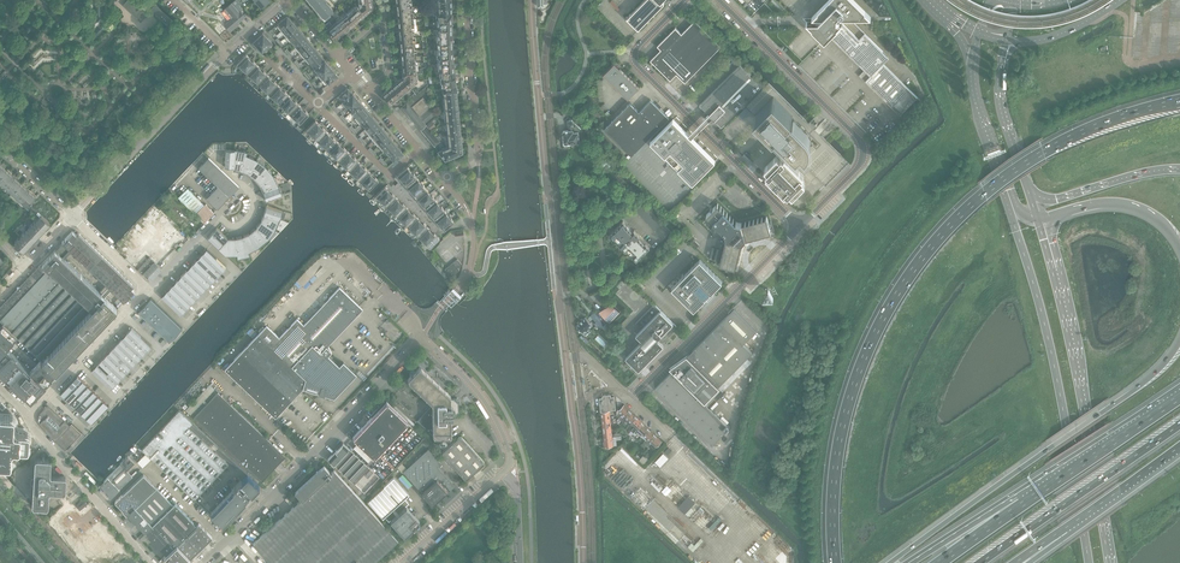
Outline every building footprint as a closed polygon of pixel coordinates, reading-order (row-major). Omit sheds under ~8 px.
[(126,2),(128,4),(127,5),(137,14),(135,15),(135,16),(140,21),(144,17),(146,15),(148,13),(134,0),(128,0),(126,2)] [(316,6),(318,9),(324,17),(333,10),(324,0),(310,0),(316,6)] [(359,4),(360,5),(358,7),(365,15),(366,14),(367,14),(369,12),(370,11),(371,10),(372,8),(372,6),(372,5),(372,4),(372,1),(371,1),(371,0),(358,0),(359,4)] [(396,1),(396,4),(396,5),(396,7),(397,8),(410,7),(409,3),(411,2),(411,0),(395,0),(396,1)] [(436,14),(451,14),(451,13),(451,12),(451,11),(451,8),(451,6),(451,5),(451,2),(451,1),(450,1),(450,0),(435,0),(436,14)] [(628,17),(627,17),(638,28),(639,28),(664,3),(664,2),(664,1),(665,0),(645,0),(628,17)] [(863,67),(865,69),(859,75),(865,81),(866,80),(900,114),(917,97),(882,62),(888,57),(854,23),(855,21),(855,17),(871,17),(853,0),(829,0),(812,18),(813,18),(813,21),(806,21),(824,40),(830,34),(849,54),(851,52),(852,53),(851,54),(863,67)] [(230,4),(223,10),(231,19),(224,25),(230,32),(230,31),(238,25),(236,24),(239,22),(245,17),(240,11),(239,12),(238,11),(234,7),(231,3),(230,3),(229,3),(230,4)] [(155,5),(151,9),(155,13),(156,14),(155,16),(166,26),(167,25),(168,26),(172,21),(173,21),(155,4),(155,5)] [(355,6),(347,13),(355,23),(356,22),(357,22),(359,20),(360,19),(362,18),(364,16),(365,15),(358,7),(356,5),(355,6)] [(397,9),(396,9),(396,12),(397,12),(397,13),(397,16),(397,17),(397,19),(398,20),(398,21),(411,19),(411,16),(413,15),(413,10),(411,10),(410,7),(397,8),(397,9)] [(339,20),(337,21),(346,31),(347,30),(349,28),(350,27),(352,26),(354,24),(355,23),(347,13),(339,20)] [(279,25),(277,26),(281,31),(292,21),(290,18),(289,19),(287,16),(278,24),(279,25)] [(398,21),(397,22),(398,24),(398,25),(399,29),(398,29),(398,32),(399,32),(399,33),(412,31),(417,31),(416,19),(411,19),(398,21)] [(655,56),(650,60),(670,80),(676,74),(679,76),(685,82),(716,51),(721,46),(695,20),(691,24),(686,29),(682,33),(676,28),(675,27),(657,46),(661,49),(660,51),(659,52),(655,56)] [(292,21),(281,31),(286,36),(296,27),(294,25),(295,25),(294,25),(295,24),(292,21)] [(337,21),(328,30),(336,40),(337,38),(338,39),(340,37),(340,36),(341,35),(342,34),(345,33),(344,32),(345,32),(346,31),(337,21)] [(296,27),(286,36),(290,42),(302,32),(299,30),(298,30),(296,27)] [(399,34),(399,36),(399,37),(400,41),(399,42),(400,44),(400,45),(413,44),(413,40),(415,40),(414,34),(412,34),(412,31),(399,33),(399,34)] [(259,36),(258,37),(267,47),(272,42),(271,41),(272,40),(266,33),(265,35),(264,34),(263,32),(259,36)] [(302,32),(290,42),(295,47),(306,39),(304,36),(303,36),(304,35),(302,32)] [(256,39),(252,42),(254,43),(255,44),(253,45),(253,46),(258,51),(259,52),(261,51),(262,51),(263,51),(267,47),(258,37),(256,39)] [(306,39),(295,47),(297,51),(299,53),(302,51),(311,43),(309,41),(308,41),(307,41),(306,39)] [(302,51),(299,53),(304,59),(314,51),(315,50),(313,47),(313,46),(311,43),(302,51)] [(400,46),(400,49),(401,54),(400,54),(401,57),(414,56),(414,53),(416,52),(415,47),(413,47),(413,44),(400,45),(400,46)] [(314,51),(304,59),(309,64),(320,55),(318,52),(317,52),(316,51),(315,50),(314,51)] [(246,53),(236,63),(237,63),(240,67),(241,66),(242,68),(250,60),(251,59),(249,58),(249,57),(246,54),(246,53)] [(320,55),(309,64),(313,69),(313,70),(324,61),(322,58),(323,58),(322,58),(323,57),(320,55)] [(401,58),(401,59),(401,61),(402,62),(402,66),(402,69),(402,70),(415,69),(415,65),(417,65),(416,59),(414,59),(414,56),(401,57),(401,58)] [(250,60),(242,68),(244,70),(247,73),(256,64),(253,60),(252,61),(251,59),(250,60)] [(324,61),(313,70),(317,75),(329,65),(327,62),(326,63),(324,61)] [(453,63),(438,64),(438,71),(454,70),(454,69),(454,66),(453,66),(453,65),(453,63)] [(256,64),(247,73),(251,77),(251,76),(253,78),(261,70),(261,69),(259,68),(260,67),(256,64)] [(697,125),(689,134),(692,137),(701,129),(710,119),(713,122),(715,120),(722,126),(730,118),(729,118),(761,86),(751,75),(740,64),(700,105),(703,108),(706,111),(707,112),(709,114),(697,125)] [(329,65),(317,75),(321,80),(333,71),(331,69),(331,68),(329,65)] [(615,68),(611,72),(612,73),(608,77),(628,97),(638,87),(620,69),(618,71),(615,68)] [(261,70),(253,78),(255,79),(254,80),(257,83),(267,74),(263,70),(263,71),(261,69),(261,70)] [(403,71),(402,71),(402,74),(403,74),(403,75),(404,76),(404,77),(410,87),(416,82),(415,69),(402,70),(403,71)] [(454,70),(438,71),(439,78),(454,77),(454,75),(454,74),(455,73),(454,71),(454,70)] [(333,71),(321,80),(322,80),(326,85),(328,83),(328,84),(329,84),(338,76),(337,76),(335,73),(334,73),(333,71)] [(267,74),(257,83),(261,87),(261,86),(263,88),(271,80),(271,79),(270,77),(267,74)] [(393,85),(392,86),(400,95),(410,87),(404,77),(402,78),(401,79),(400,79),(398,81),(397,82),(396,83),(395,83),(393,85)] [(454,77),(439,78),(440,85),(442,85),(455,84),(455,83),(455,80),(455,79),(454,77)] [(271,80),(263,88),(265,89),(264,90),(268,93),(277,84),(274,80),(273,81),(271,79),(271,80)] [(768,84),(745,106),(746,107),(754,115),(773,135),(774,134),(825,186),(848,163),(842,157),(829,143),(825,140),(820,135),(815,129),(817,127),(815,125),(813,123),(815,121),(813,119),(809,123),(805,120),(768,83),(768,84)] [(277,84),(268,93),(272,97),(272,96),(274,98),(282,90),(282,89),(280,88),(281,87),(277,84)] [(455,84),(442,85),(443,98),(456,96),(456,95),(456,92),(455,88),(456,87),(456,85),(455,84)] [(384,93),(382,94),(390,104),(400,95),(392,86),(391,87),(388,89),(389,89),(387,90),(386,91),(384,93)] [(433,111),(429,103),(428,92),(425,87),(416,94),(407,102),(410,105),(412,108),(414,111),(416,113),(410,118),(412,121),(418,116),(421,119),(422,120),(432,112),(433,111)] [(348,88),(339,96),(343,101),(343,102),(352,94),(350,92),(351,92),(348,88)] [(282,90),(274,98),(276,100),(275,100),(279,103),(288,94),(284,90),(284,91),(282,89),(282,90)] [(288,94),(279,103),(282,107),(282,106),(284,108),(292,100),(292,99),(291,97),(288,94)] [(352,94),(343,102),(347,107),(357,99),(355,96),(354,96),(352,94)] [(456,96),(443,98),(444,110),(458,109),(457,108),(457,107),(458,107),(457,104),(457,103),(457,101),(457,98),(456,98),(456,96)] [(292,100),(284,108),(286,109),(285,110),(289,113),(298,104),(295,100),(294,101),(292,99),(292,100)] [(357,99),(347,107),(351,112),(361,104),(359,102),(359,101),(357,99)] [(604,128),(632,155),(669,118),(659,108),(660,107),(660,106),(658,104),(657,104),(656,105),(651,99),(639,111),(630,102),(604,128)] [(298,104),(289,113),(292,117),(293,116),(295,118),(303,110),(303,109),(301,107),(302,107),(298,104)] [(361,104),(351,112),(352,112),(356,117),(354,118),(355,119),(366,109),(364,106),(363,107),(363,106),(361,104)] [(303,110),(295,118),(296,119),(296,120),(300,123),(300,124),(300,123),(309,114),(305,110),(305,111),(303,109),(303,110)] [(366,109),(355,119),(359,124),(370,115),(368,113),(368,112),(366,109)] [(458,109),(444,110),(445,123),(459,122),(459,120),(459,117),(458,117),(458,115),(458,114),(458,113),(458,111),(458,110),(458,109)] [(424,123),(434,115),(432,112),(422,120),(423,121),(423,122),(424,123)] [(370,115),(359,124),(360,124),(361,123),(366,128),(364,129),(364,130),(375,120),(373,117),(373,118),(372,117),(372,118),(370,115)] [(673,119),(650,142),(693,184),(715,160),(692,137),(689,134),(673,119)] [(306,129),(310,133),(310,132),(312,134),(320,126),(320,125),(318,124),(319,123),(315,120),(306,129)] [(375,120),(364,130),(369,135),(379,126),(377,124),(378,124),(377,123),(378,123),(375,120)] [(431,121),(426,125),(429,128),(430,130),(435,126),(431,121)] [(459,122),(445,123),(447,135),(460,134),(460,133),(460,132),(460,129),(459,128),(459,126),(460,126),(459,123),(459,122)] [(573,130),(563,131),(564,137),(563,137),(564,143),(565,145),(571,145),(571,143),(579,142),(578,131),(580,128),(575,122),(574,123),(571,123),(571,126),(572,125),(573,130)] [(320,126),(312,134),(313,136),(316,140),(326,130),(322,126),(322,127),(320,125),(320,126)] [(379,126),(369,135),(373,141),(385,131),(382,128),(382,129),(381,128),(381,129),(379,126)] [(326,130),(316,140),(320,143),(320,142),(322,144),(330,136),(330,135),(329,134),(329,133),(326,130)] [(385,131),(373,141),(378,146),(389,137),(387,135),(387,134),(385,131)] [(460,134),(447,135),(448,148),(461,147),(461,145),(461,142),(461,140),(460,139),(461,139),(460,136),(460,135),(460,134)] [(330,136),(322,144),(324,146),(323,146),(327,149),(336,140),(333,136),(332,137),(330,135),(330,136)] [(389,137),(378,146),(383,152),(394,142),(392,139),(391,140),(391,139),(391,140),(389,137)] [(336,140),(327,149),(330,153),(331,152),(333,154),(340,146),(341,145),(339,144),(340,143),(336,140)] [(394,142),(383,152),(385,151),(389,156),(398,148),(396,146),(396,145),(394,142)] [(340,146),(333,154),(334,156),(337,159),(347,150),(343,146),(343,147),(341,145),(340,146)] [(438,151),(445,159),(452,157),(453,156),(462,152),(462,151),(462,148),(461,148),(461,147),(448,148),(447,148),(446,147),(445,148),(438,151)] [(398,148),(389,156),(394,161),(394,162),(403,154),(400,151),(398,148)] [(233,167),(235,150),(234,150),(226,149),(224,166),(225,166),(233,167)] [(241,171),(246,155),(247,151),(234,149),(234,150),(235,150),(233,167),(233,169),(241,171)] [(347,150),(337,159),(341,163),(341,162),(343,164),(351,155),(350,154),(350,153),(347,150)] [(745,154),(742,156),(751,165),(753,163),(745,154)] [(248,174),(257,159),(246,155),(241,171),(248,174)] [(353,157),(351,155),(343,164),(345,166),(344,166),(348,169),(357,160),(354,156),(353,157)] [(786,192),(788,194),(789,192),(792,195),(793,195),(805,183),(805,182),(802,180),(804,178),(802,176),(804,175),(785,156),(783,158),(782,156),(780,158),(777,155),(764,167),(764,168),(767,170),(766,172),(767,174),(766,175),(769,178),(767,181),(779,193),(781,191),(785,194),(786,192)] [(611,165),(601,157),(599,160),(602,163),(601,164),(601,165),(601,166),(601,167),(602,167),(603,167),(604,167),(605,165),(608,168),(611,165)] [(254,179),(266,166),(257,159),(248,174),(254,179)] [(362,165),(360,164),(361,163),(357,160),(348,169),(351,173),(352,172),(354,174),(362,165)] [(364,167),(362,165),(354,174),(355,176),(358,179),(368,170),(364,166),(364,167)] [(259,185),(274,175),(266,166),(254,179),(259,185)] [(410,170),(407,166),(397,174),(397,175),(400,178),(401,177),(402,179),(411,172),(410,170)] [(372,175),(371,174),(371,173),(368,170),(358,179),(362,183),(362,182),(364,184),(372,175)] [(12,176),(6,171),(0,177),(0,181),(13,193),(21,184),(12,176)] [(411,172),(402,179),(404,181),(403,182),(406,186),(416,177),(413,173),(413,174),(411,172)] [(279,186),(274,175),(259,185),(263,192),(279,186)] [(374,177),(372,175),(364,184),(366,186),(365,186),(369,190),(378,180),(375,176),(374,177)] [(400,178),(397,175),(394,178),(398,182),(396,184),(395,185),(393,184),(391,186),(388,183),(385,186),(388,189),(388,190),(388,189),(387,190),(389,192),(391,194),(392,193),(395,196),(399,199),(398,200),(399,202),(401,204),(402,203),(406,206),(409,209),(408,210),(410,212),(412,214),(413,213),(416,216),(420,219),(419,220),(420,222),(422,223),(423,223),(427,226),(430,229),(429,230),(431,232),(433,234),(433,233),(433,232),(437,236),(439,233),(437,231),(438,230),(441,232),(443,230),(440,226),(441,226),(442,225),(440,224),(438,222),(437,222),(434,219),(431,215),(432,214),(430,212),(429,211),(428,211),(425,208),(422,204),(423,203),(421,201),(420,200),(419,200),(415,197),(412,193),(413,192),(412,190),(410,189),(409,189),(406,186),(403,182),(404,181),(402,179),(401,177),(400,178)] [(412,190),(420,183),(419,181),(416,177),(406,186),(409,189),(410,189),(412,190)] [(420,183),(412,190),(413,192),(412,193),(415,197),(426,188),(423,184),(422,185),(420,183)] [(35,197),(27,189),(21,184),(13,193),(27,206),(35,197)] [(282,194),(279,186),(263,192),(265,198),(266,200),(282,194)] [(375,195),(375,196),(379,199),(379,198),(381,200),(389,192),(387,190),(388,189),(388,190),(388,189),(385,186),(384,186),(375,195)] [(421,201),(430,194),(428,192),(429,192),(426,188),(415,197),(419,200),(420,200),(421,201)] [(389,192),(381,200),(383,202),(382,202),(386,206),(395,196),(392,193),(391,194),(389,192)] [(430,194),(421,201),(423,203),(422,204),(425,208),(435,199),(432,195),(431,196),(430,194)] [(392,210),(399,202),(398,200),(399,199),(395,196),(386,206),(389,209),(390,208),(392,210)] [(430,212),(439,205),(438,203),(435,199),(425,208),(428,211),(429,211),(430,212)] [(635,211),(643,203),(640,200),(639,200),(640,200),(638,202),(637,203),(632,208),(635,211)] [(399,202),(392,210),(393,212),(396,216),(406,206),(402,203),(401,204),(399,202)] [(638,213),(645,205),(643,203),(635,211),(638,213)] [(771,232),(768,223),(767,216),(741,223),(737,222),(718,203),(706,215),(725,234),(726,238),(720,264),(735,268),(742,243),(744,244),(747,241),(746,239),(771,232)] [(282,211),(282,210),(266,205),(265,208),(263,214),(280,219),(280,218),(282,211)] [(439,205),(430,212),(432,214),(431,215),(434,219),(444,210),(441,207),(439,205)] [(640,216),(648,208),(645,205),(638,213),(640,216)] [(402,220),(410,212),(408,210),(409,209),(406,206),(396,216),(400,219),(400,218),(402,220)] [(643,218),(650,211),(648,208),(640,216),(643,218)] [(440,224),(448,216),(447,214),(444,210),(434,219),(437,222),(438,222),(440,224)] [(645,221),(653,213),(650,211),(643,218),(645,221)] [(410,212),(402,220),(404,222),(403,222),(407,226),(416,216),(413,213),(412,214),(410,212)] [(648,223),(655,216),(653,214),(654,213),(653,213),(645,221),(648,223)] [(275,230),(280,219),(263,214),(260,221),(275,230)] [(36,238),(45,229),(50,223),(41,215),(28,229),(36,238)] [(413,230),(420,222),(419,220),(420,219),(416,216),(407,226),(410,229),(411,228),(413,230)] [(454,222),(454,221),(450,218),(448,216),(440,224),(442,225),(441,226),(440,226),(443,230),(444,230),(454,222)] [(650,226),(658,218),(658,217),(658,218),(655,216),(648,223),(650,226)] [(653,228),(661,221),(658,218),(650,226),(653,228)] [(268,239),(275,230),(260,221),(256,227),(268,239)] [(613,238),(616,241),(626,251),(629,254),(632,257),(633,256),(637,260),(641,256),(640,255),(645,251),(650,247),(645,243),(645,244),(639,237),(640,236),(639,235),(634,230),(633,231),(627,225),(623,221),(619,225),(615,230),(614,229),(610,233),(614,237),(613,238)] [(655,231),(663,223),(661,221),(653,228),(655,231)] [(420,222),(413,230),(414,232),(417,236),(427,226),(423,223),(422,223),(420,222)] [(658,233),(666,226),(663,223),(655,231),(658,233)] [(423,240),(431,232),(429,230),(430,229),(427,226),(417,236),(421,239),(421,238),(423,240)] [(661,236),(668,228),(666,226),(658,233),(661,236)] [(268,239),(256,227),(249,232),(259,247),(268,239)] [(226,246),(227,238),(217,228),(212,233),(226,246)] [(667,235),(671,231),(671,232),(672,231),(671,231),(668,228),(661,236),(663,239),(667,235)] [(23,252),(31,243),(36,238),(28,229),(14,244),(23,252)] [(79,233),(78,233),(77,235),(72,231),(62,242),(71,251),(123,301),(134,290),(131,288),(133,286),(79,233)] [(259,247),(249,232),(242,236),(249,252),(259,247)] [(431,232),(423,240),(425,242),(424,242),(428,246),(428,245),(430,247),(432,245),(432,246),(439,238),(437,236),(433,232),(433,233),(433,234),(431,232)] [(225,255),(226,246),(212,233),(207,238),(225,255)] [(692,244),(695,241),(696,239),(693,235),(688,240),(692,244)] [(249,252),(242,236),(235,238),(237,255),(237,258),(250,255),(249,252)] [(237,255),(235,238),(227,238),(226,246),(225,255),(237,255)] [(62,242),(55,249),(64,258),(71,251),(62,242)] [(117,308),(64,258),(55,249),(42,263),(44,265),(43,266),(45,268),(46,267),(48,269),(46,270),(59,282),(12,331),(16,335),(16,336),(17,337),(40,359),(41,360),(42,360),(47,365),(48,366),(53,371),(54,372),(55,373),(56,373),(117,308)] [(210,263),(215,258),(206,249),(196,260),(205,268),(206,268),(216,278),(221,273),(210,263)] [(226,268),(215,258),(210,263),(221,273),(226,268)] [(457,259),(445,269),(451,277),(459,270),(457,267),(461,264),(457,259)] [(684,275),(680,279),(672,287),(694,310),(705,298),(704,297),(706,295),(706,296),(709,293),(708,293),(710,292),(711,292),(722,281),(700,259),(684,275)] [(205,268),(196,260),(191,265),(201,274),(206,268),(205,268)] [(0,320),(3,323),(4,324),(9,329),(9,330),(10,330),(12,331),(59,282),(46,270),(48,269),(46,267),(45,268),(43,266),(44,265),(42,263),(0,307),(0,320)] [(201,274),(191,265),(186,270),(196,279),(201,274)] [(216,278),(206,268),(201,274),(211,283),(216,278)] [(196,279),(186,270),(181,275),(191,284),(196,279)] [(211,283),(201,274),(196,279),(206,288),(211,283)] [(191,284),(181,275),(176,281),(186,289),(191,284)] [(206,288),(196,279),(191,284),(201,294),(206,288)] [(186,289),(176,281),(171,286),(181,295),(186,289)] [(201,294),(191,284),(186,289),(196,299),(201,294)] [(181,295),(171,286),(166,291),(176,300),(181,295)] [(303,388),(319,393),(319,394),(324,396),(324,395),(334,398),(356,374),(343,362),(339,366),(328,355),(331,352),(330,352),(328,350),(329,349),(327,346),(362,309),(339,287),(303,325),(297,318),(279,337),(266,325),(258,334),(306,379),(304,386),(303,388)] [(196,299),(186,289),(181,295),(191,304),(196,299)] [(176,300),(166,291),(161,296),(171,306),(176,300)] [(191,304),(181,295),(176,300),(186,309),(191,304)] [(145,320),(159,306),(150,298),(150,299),(138,311),(138,312),(138,311),(137,312),(142,316),(145,319),(145,320)] [(186,309),(176,300),(171,306),(181,315),(186,309)] [(626,357),(626,358),(638,370),(639,370),(663,346),(663,345),(661,342),(662,342),(663,341),(663,342),(678,327),(654,304),(635,323),(636,324),(638,326),(638,327),(640,329),(640,330),(636,334),(636,335),(641,340),(641,339),(643,340),(641,343),(640,342),(626,357)] [(613,305),(599,312),(609,322),(619,312),(613,305)] [(153,327),(166,313),(159,306),(145,320),(149,323),(152,326),(153,327)] [(730,427),(712,410),(703,401),(704,400),(705,401),(718,388),(717,387),(718,386),(752,352),(743,344),(756,331),(734,309),(687,356),(688,356),(687,357),(686,357),(677,366),(676,366),(675,366),(675,367),(675,368),(673,370),(674,370),(673,371),(672,371),(655,388),(712,445),(730,427)] [(161,334),(174,320),(166,313),(153,327),(154,327),(157,331),(161,334)] [(586,317),(577,326),(584,333),(593,325),(586,317)] [(602,327),(606,324),(600,318),(594,323),(600,329),(602,327)] [(169,341),(181,328),(182,328),(174,320),(161,334),(164,337),(166,339),(168,341),(169,342),(169,341)] [(10,378),(11,379),(12,379),(11,380),(22,391),(23,390),(23,391),(24,391),(24,392),(31,399),(52,376),(51,376),(54,372),(53,371),(48,366),(47,365),(42,360),(41,360),(40,359),(29,371),(5,349),(17,337),(16,336),(16,335),(12,331),(10,330),(9,330),(9,329),(4,324),(3,323),(0,326),(0,370),(10,379),(10,378)] [(611,329),(606,324),(602,327),(607,333),(611,329)] [(131,328),(126,333),(136,342),(141,337),(131,328)] [(126,333),(121,338),(131,348),(136,342),(126,333)] [(302,389),(303,388),(304,386),(306,379),(258,334),(225,369),(275,417),(302,389)] [(141,337),(136,342),(146,352),(151,346),(141,337)] [(121,338),(116,343),(126,353),(131,348),(121,338)] [(136,342),(131,348),(141,357),(146,352),(136,342)] [(116,343),(111,349),(121,358),(126,353),(116,343)] [(131,348),(126,353),(136,362),(141,357),(131,348)] [(111,349),(106,354),(114,361),(116,363),(121,358),(111,349)] [(126,353),(121,358),(131,367),(136,362),(126,353)] [(106,354),(101,359),(109,366),(114,361),(106,354)] [(121,358),(116,363),(126,373),(131,367),(121,358)] [(101,359),(97,364),(104,371),(106,374),(111,369),(109,366),(101,359)] [(114,361),(109,366),(111,369),(121,378),(126,373),(116,363),(114,361)] [(97,364),(91,370),(99,377),(104,371),(97,364)] [(456,397),(455,398),(454,397),(450,397),(450,396),(450,395),(445,390),(439,385),(439,384),(438,384),(432,379),(433,378),(432,378),(426,373),(426,372),(421,368),(420,368),(420,367),(419,367),(419,368),(418,368),(415,371),(415,370),(415,369),(413,367),(412,368),(409,371),(409,372),(411,375),(408,378),(408,379),(408,380),(408,381),(413,386),(414,386),(419,392),(420,392),(426,397),(425,398),(426,398),(432,403),(431,403),(432,404),(416,420),(433,436),(434,437),(434,438),(434,437),(435,438),(441,438),(441,439),(440,439),(440,440),(440,442),(440,443),(445,443),(446,442),(446,439),(445,438),(449,438),(450,437),(451,437),(450,437),(451,436),(451,429),(451,428),(451,429),(451,420),(451,417),(453,417),(452,416),(455,416),(459,411),(459,402),(458,401),(459,400),(459,399),(457,397),(456,397)] [(111,369),(106,374),(116,383),(121,378),(111,369)] [(104,371),(99,377),(111,388),(116,383),(106,374),(104,371)] [(82,380),(77,375),(68,385),(73,390),(82,380)] [(88,385),(82,380),(73,390),(78,395),(88,385)] [(190,415),(215,389),(210,384),(185,410),(190,415)] [(68,385),(60,392),(66,398),(73,390),(68,385)] [(93,390),(88,385),(78,395),(77,396),(83,401),(93,390)] [(73,390),(66,398),(71,403),(77,396),(78,395),(73,390)] [(98,395),(93,390),(83,401),(88,406),(89,405),(98,395)] [(259,480),(283,454),(218,392),(194,418),(259,480)] [(613,394),(600,395),(600,398),(601,410),(615,408),(614,396),(613,394)] [(103,400),(98,395),(89,405),(94,410),(103,400)] [(77,396),(71,403),(76,408),(83,401),(77,396)] [(109,405),(103,400),(94,410),(99,415),(109,405)] [(83,401),(76,408),(81,413),(88,406),(83,401)] [(387,401),(353,437),(374,456),(408,421),(387,401)] [(55,441),(65,451),(80,435),(83,437),(84,435),(82,433),(82,434),(82,433),(72,424),(70,426),(69,426),(64,421),(48,405),(40,413),(40,414),(39,415),(39,416),(38,417),(38,418),(38,419),(38,420),(38,421),(39,421),(39,422),(40,423),(55,441)] [(88,406),(81,413),(86,418),(94,410),(89,405),(88,406)] [(625,416),(630,411),(624,405),(619,410),(624,415),(625,416)] [(142,449),(151,459),(190,495),(194,499),(205,488),(209,491),(214,487),(213,486),(216,483),(217,484),(221,479),(217,475),(228,464),(215,451),(217,449),(218,448),(219,447),(179,409),(142,449)] [(94,410),(86,418),(92,423),(99,415),(94,410)] [(602,412),(602,418),(602,420),(614,419),(613,417),(610,417),(609,411),(602,412)] [(625,416),(626,417),(631,422),(636,417),(630,411),(625,416)] [(12,468),(16,465),(17,452),(29,452),(33,450),(34,434),(31,430),(18,429),(19,417),(15,413),(1,412),(0,413),(0,467),(12,468)] [(636,427),(638,428),(643,423),(636,417),(631,422),(636,427)] [(602,420),(603,423),(603,429),(611,428),(610,422),(614,422),(614,419),(602,420)] [(644,434),(649,429),(643,423),(638,428),(633,432),(636,435),(638,433),(641,437),(642,436),(644,434)] [(603,429),(604,436),(604,438),(615,436),(615,434),(611,434),(611,428),(603,429)] [(644,434),(648,438),(650,440),(655,435),(649,429),(644,434)] [(656,446),(661,441),(655,435),(650,440),(652,442),(656,446)] [(467,479),(478,469),(484,464),(484,461),(461,437),(459,436),(449,445),(447,442),(446,443),(445,443),(440,443),(438,445),(443,450),(442,452),(442,454),(464,479),(467,479)] [(604,438),(605,440),(605,446),(610,446),(612,445),(612,439),(616,439),(615,436),(604,438)] [(379,478),(343,443),(328,459),(364,493),(379,478)] [(432,505),(447,491),(447,490),(448,490),(449,491),(455,485),(434,463),(438,459),(428,449),(410,465),(409,464),(406,467),(406,468),(403,471),(421,491),(422,491),(423,492),(421,493),(432,505)] [(663,453),(655,462),(660,467),(668,458),(663,453)] [(146,454),(137,461),(142,467),(151,459),(146,454)] [(645,455),(640,460),(644,465),(649,460),(645,455)] [(128,457),(121,464),(127,470),(134,463),(128,457)] [(35,460),(34,478),(32,504),(32,505),(33,506),(34,506),(46,507),(47,507),(48,507),(48,506),(49,505),(49,492),(50,491),(63,492),(64,492),(65,491),(66,491),(66,490),(67,478),(66,477),(66,476),(65,476),(64,475),(51,475),(51,474),(51,461),(51,460),(51,459),(50,459),(49,458),(37,458),(36,458),(35,459),(35,460)] [(74,458),(72,460),(77,467),(80,464),(74,458)] [(99,485),(111,497),(133,476),(127,470),(121,464),(99,485)] [(325,466),(324,465),(320,468),(317,471),(294,492),(295,493),(300,498),(301,499),(299,501),(297,503),(293,506),(290,509),(287,512),(284,515),(281,518),(274,523),(260,537),(257,539),(257,540),(253,543),(271,562),(373,562),(398,540),(364,503),(333,470),(330,473),(325,466)] [(127,515),(127,514),(127,515),(156,487),(143,474),(115,501),(123,511),(127,515)] [(247,474),(241,480),(233,488),(234,490),(233,491),(232,490),(230,493),(229,493),(229,494),(224,499),(223,499),(223,500),(218,506),(217,505),(217,506),(212,512),(212,511),(211,512),(215,516),(217,516),(218,518),(218,519),(223,523),(223,522),(228,517),(229,517),(229,516),(234,511),(235,511),(235,510),(240,504),(240,505),(241,504),(246,498),(247,498),(247,497),(252,492),(253,491),(259,485),(247,474)] [(410,488),(413,486),(413,485),(403,475),(400,477),(410,488)] [(382,517),(405,497),(408,494),(393,477),(367,501),(382,517)] [(140,528),(145,533),(173,505),(156,487),(127,515),(136,524),(140,528)] [(83,499),(76,505),(80,510),(87,503),(83,499)] [(389,521),(405,506),(408,503),(404,499),(384,517),(389,521)] [(145,533),(144,533),(148,537),(149,537),(153,541),(154,542),(165,554),(166,555),(177,544),(185,536),(197,525),(175,503),(173,505),(145,533)] [(404,536),(420,522),(413,516),(415,514),(415,513),(413,511),(411,511),(410,512),(405,507),(391,520),(404,536)] [(212,537),(199,524),(199,523),(197,525),(185,536),(199,550),(202,546),(204,545),(207,542),(208,541),(212,537)] [(199,550),(185,536),(177,544),(190,558),(191,558),(199,550)] [(163,557),(164,557),(164,558),(165,558),(166,558),(167,560),(168,561),(167,561),(169,562),(170,562),(184,562),(185,562),(186,562),(186,561),(189,558),(189,559),(190,558),(177,544),(166,555),(163,557)]
